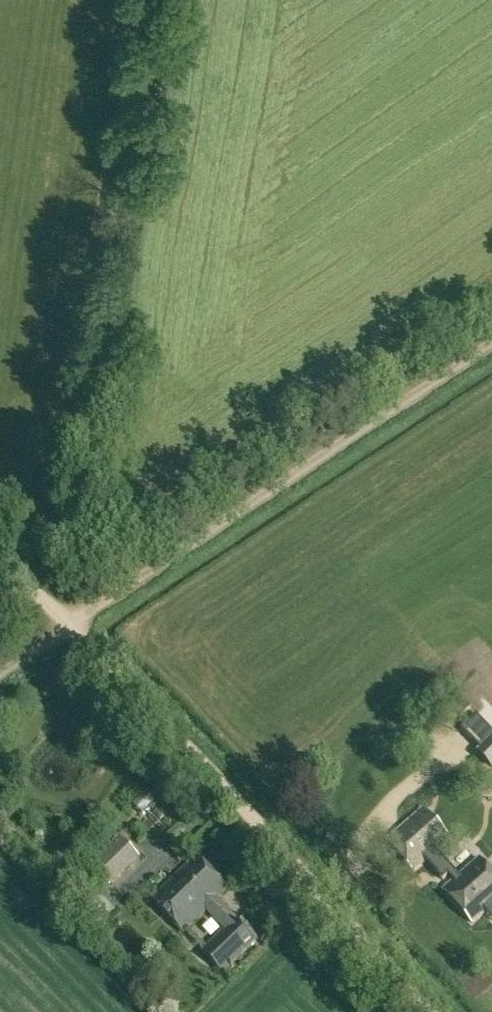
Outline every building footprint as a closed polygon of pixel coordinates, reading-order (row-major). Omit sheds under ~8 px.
[(48,515),(54,521),(58,517),(53,511),(48,515)] [(462,714),(470,707),(459,696),(451,703),(462,714)] [(472,740),(488,726),(476,714),(461,728),(472,740)] [(428,735),(420,741),(430,754),(438,749),(428,735)] [(481,749),(478,751),(491,766),(491,738),(481,749)] [(121,775),(113,780),(124,795),(132,790),(121,775)] [(150,815),(168,800),(159,789),(141,803),(150,815)] [(473,923),(491,906),(491,872),(480,858),(461,874),(453,865),(447,870),(433,854),(450,838),(424,808),(387,840),(414,870),(426,859),(440,876),(442,875),(450,884),(443,890),(473,923)] [(90,866),(111,888),(141,858),(120,836),(90,866)] [(202,951),(223,972),(257,939),(217,898),(228,888),(196,856),(152,899),(183,932),(206,909),(225,929),(202,951)] [(78,914),(93,931),(115,909),(100,893),(78,914)]
